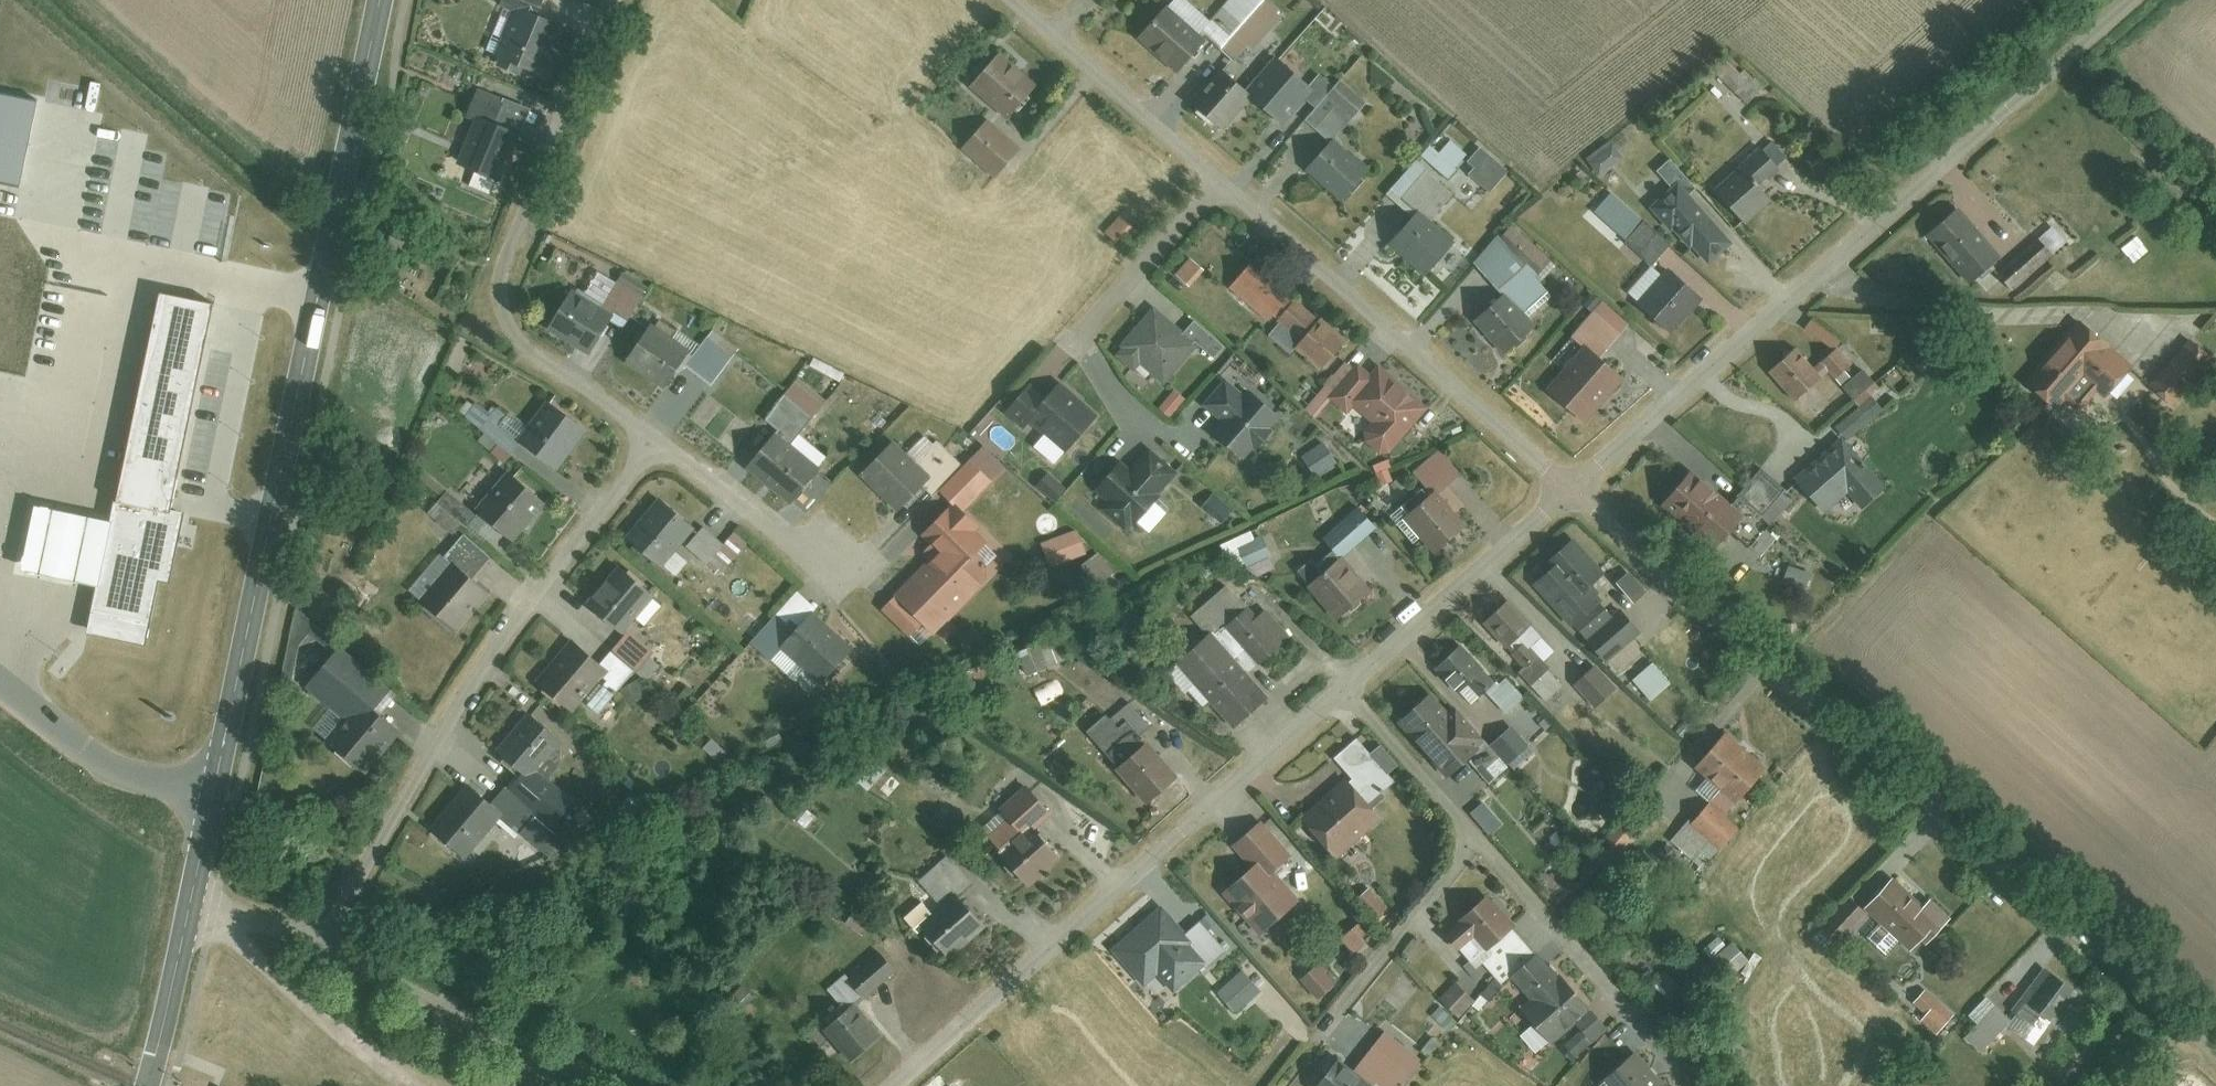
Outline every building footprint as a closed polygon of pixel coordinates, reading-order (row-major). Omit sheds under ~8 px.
[(561,22),(537,13),(542,3),(535,0),(504,0),(501,6),(516,12),(497,63),(539,79),(561,22)] [(1181,73),(1212,39),(1234,60),(1274,16),(1257,0),(1232,0),(1209,25),(1183,0),(1146,40),(1181,73)] [(1041,88),(1004,53),(977,82),(1013,116),(1041,88)] [(1285,66),(1259,96),(1289,122),(1315,92),(1285,66)] [(1256,99),(1224,72),(1195,105),(1227,132),(1256,99)] [(1364,117),(1329,87),(1302,118),(1331,143),(1304,175),(1344,210),(1375,174),(1340,145),(1364,117)] [(480,125),(463,168),(497,181),(523,113),(476,95),(467,120),(480,125)] [(1014,153),(981,124),(961,146),(995,175),(1014,153)] [(1780,165),(1764,149),(1726,187),(1762,223),(1784,201),(1764,181),(1780,165)] [(1449,196),(1419,169),(1395,196),(1417,216),(1387,248),(1427,284),(1460,248),(1428,219),(1449,196)] [(1678,192),(1653,214),(1708,274),(1732,251),(1678,192)] [(1997,243),(1947,197),(1916,231),(1967,277),(1997,243)] [(1551,253),(1519,224),(1478,271),(1508,298),(1489,319),(1528,354),(1547,334),(1534,322),(1559,294),(1534,272),(1551,253)] [(1120,225),(1108,240),(1122,251),(1134,235),(1120,225)] [(2064,256),(2046,234),(1999,275),(2018,297),(2064,256)] [(596,270),(556,325),(589,349),(629,294),(596,270)] [(1254,271),(1234,294),(1323,373),(1343,350),(1254,271)] [(1638,313),(1670,342),(1702,307),(1670,278),(1638,313)] [(93,595),(90,614),(147,625),(156,577),(169,580),(182,510),(171,508),(212,298),(157,288),(113,517),(29,500),(13,579),(93,595)] [(1591,356),(1554,396),(1584,424),(1624,381),(1603,362),(1627,336),(1599,311),(1573,339),(1591,356)] [(1155,312),(1118,355),(1162,393),(1196,353),(1212,367),(1226,350),(1196,324),(1185,337),(1155,312)] [(657,326),(634,358),(674,388),(688,369),(707,383),(730,352),(707,336),(694,353),(657,326)] [(2014,392),(2038,412),(2048,399),(2062,411),(2082,387),(2093,397),(2115,371),(2068,330),(2014,392)] [(1822,368),(1791,339),(1762,371),(1795,402),(1823,372),(1839,388),(1868,356),(1849,338),(1822,368)] [(2181,341),(2141,387),(2166,408),(2206,362),(2181,341)] [(1371,439),(1389,454),(1424,413),(1377,374),(1371,381),(1360,372),(1343,393),(1382,426),(1371,439)] [(1270,419),(1226,386),(1212,405),(1239,426),(1221,451),(1237,463),(1270,419)] [(1097,418),(1061,392),(1050,406),(1033,393),(1010,423),(1063,463),(1097,418)] [(774,432),(748,466),(794,501),(819,469),(789,446),(813,414),(786,393),(762,423),(774,432)] [(585,426),(553,403),(521,446),(553,469),(585,426)] [(1850,514),(1879,489),(1836,441),(1792,481),(1811,504),(1828,489),(1850,514)] [(901,450),(865,482),(896,516),(924,491),(930,497),(957,472),(932,444),(912,462),(901,450)] [(1326,445),(1305,460),(1320,482),(1342,467),(1326,445)] [(1125,535),(1176,474),(1153,454),(1136,473),(1129,467),(1105,496),(1114,504),(1104,517),(1125,535)] [(942,494),(960,512),(987,483),(968,466),(942,494)] [(1728,510),(1691,477),(1671,500),(1720,543),(1727,535),(1748,553),(1772,525),(1761,515),(1783,489),(1762,471),(1728,510)] [(542,503),(514,478),(485,510),(513,535),(542,503)] [(1407,515),(1445,556),(1478,525),(1441,484),(1407,515)] [(1350,489),(1334,497),(1345,516),(1361,507),(1350,489)] [(693,530),(663,504),(631,542),(661,567),(693,530)] [(1375,537),(1356,515),(1288,575),(1338,631),(1381,593),(1351,558),(1375,537)] [(895,613),(924,641),(977,588),(963,575),(984,554),(948,519),(926,541),(943,557),(933,567),(929,563),(887,605),(895,613)] [(1045,546),(1055,572),(1091,558),(1081,532),(1045,546)] [(1243,552),(1251,569),(1275,558),(1267,541),(1243,552)] [(467,542),(421,600),(466,636),(494,601),(471,582),(489,560),(467,542)] [(1570,548),(1547,571),(1580,606),(1570,616),(1598,645),(1621,623),(1600,601),(1610,591),(1570,548)] [(594,606),(618,626),(589,660),(576,649),(542,689),(573,716),(602,682),(617,695),(659,647),(638,628),(662,600),(626,569),(594,606)] [(1261,704),(1203,640),(1222,622),(1274,677),(1293,659),(1222,583),(1175,627),(1189,641),(1165,663),(1230,732),(1261,704)] [(857,658),(809,618),(800,628),(774,605),(770,602),(742,635),(776,663),(783,655),(828,693),(857,658)] [(1542,635),(1516,607),(1498,623),(1524,650),(1518,656),(1552,691),(1565,679),(1532,644),(1542,635)] [(1624,624),(1588,655),(1603,672),(1639,640),(1624,624)] [(1053,639),(1020,653),(1032,681),(1065,667),(1053,639)] [(1469,644),(1447,663),(1475,696),(1486,687),(1515,721),(1536,702),(1506,666),(1496,675),(1469,644)] [(348,709),(326,738),(375,777),(404,740),(365,708),(386,682),(352,655),(324,690),(348,709)] [(1656,665),(1636,684),(1653,703),(1674,684),(1656,665)] [(1622,698),(1600,672),(1585,685),(1607,711),(1622,698)] [(1430,695),(1403,722),(1458,774),(1471,760),(1494,782),(1507,768),(1430,695)] [(1098,736),(1152,799),(1179,776),(1149,741),(1156,735),(1132,707),(1098,736)] [(557,822),(537,805),(551,788),(533,773),(562,738),(531,712),(499,749),(514,761),(486,794),(480,789),(439,837),(468,861),(504,818),(517,829),(538,846),(557,822)] [(1656,845),(1688,874),(1776,775),(1725,729),(1690,769),(1708,785),(1656,845)] [(1379,815),(1346,781),(1303,823),(1336,857),(1379,815)] [(998,840),(1038,886),(1069,859),(1044,830),(1057,818),(1032,790),(1006,813),(1016,824),(998,840)] [(1289,864),(1256,826),(1235,844),(1252,864),(1229,884),(1268,930),(1293,908),(1269,880),(1289,864)] [(923,877),(955,913),(925,940),(949,967),(989,931),(965,905),(986,886),(963,860),(945,876),(936,866),(923,877)] [(1903,884),(1873,914),(1922,962),(1951,932),(1903,884)] [(1378,895),(1363,908),(1377,925),(1393,913),(1378,895)] [(1535,956),(1487,901),(1456,928),(1469,943),(1477,937),(1513,977),(1535,956)] [(1861,920),(1841,903),(1812,936),(1832,953),(1861,920)] [(1161,907),(1112,951),(1143,985),(1157,972),(1172,989),(1203,962),(1188,944),(1192,941),(1161,907)] [(1365,928),(1345,944),(1359,961),(1379,944),(1365,928)] [(1716,942),(1701,960),(1713,970),(1728,952),(1716,942)] [(1557,981),(1535,956),(1513,977),(1536,1002),(1557,981)] [(2045,967),(2009,1010),(2029,1026),(2040,1013),(2050,1022),(2075,992),(2045,967)] [(1321,972),(1304,988),(1323,1008),(1340,991),(1321,972)] [(1590,1010),(1560,979),(1526,1012),(1556,1043),(1590,1010)] [(1460,987),(1446,1004),(1469,1022),(1482,1005),(1460,987)] [(819,1024),(853,1061),(880,1037),(846,999),(819,1024)] [(2012,1020),(1997,1005),(1965,1037),(1981,1052),(2012,1020)] [(1446,1012),(1437,1022),(1456,1040),(1465,1029),(1446,1012)] [(1563,1043),(1576,1057),(1604,1030),(1591,1016),(1563,1043)] [(1436,1040),(1425,1053),(1433,1060),(1444,1046),(1436,1040)] [(1338,1057),(1311,1085),(1400,1085),(1407,1078),(1377,1050),(1355,1073),(1338,1057)] [(1599,1083),(1601,1085),(1657,1085),(1627,1055),(1599,1083)]
